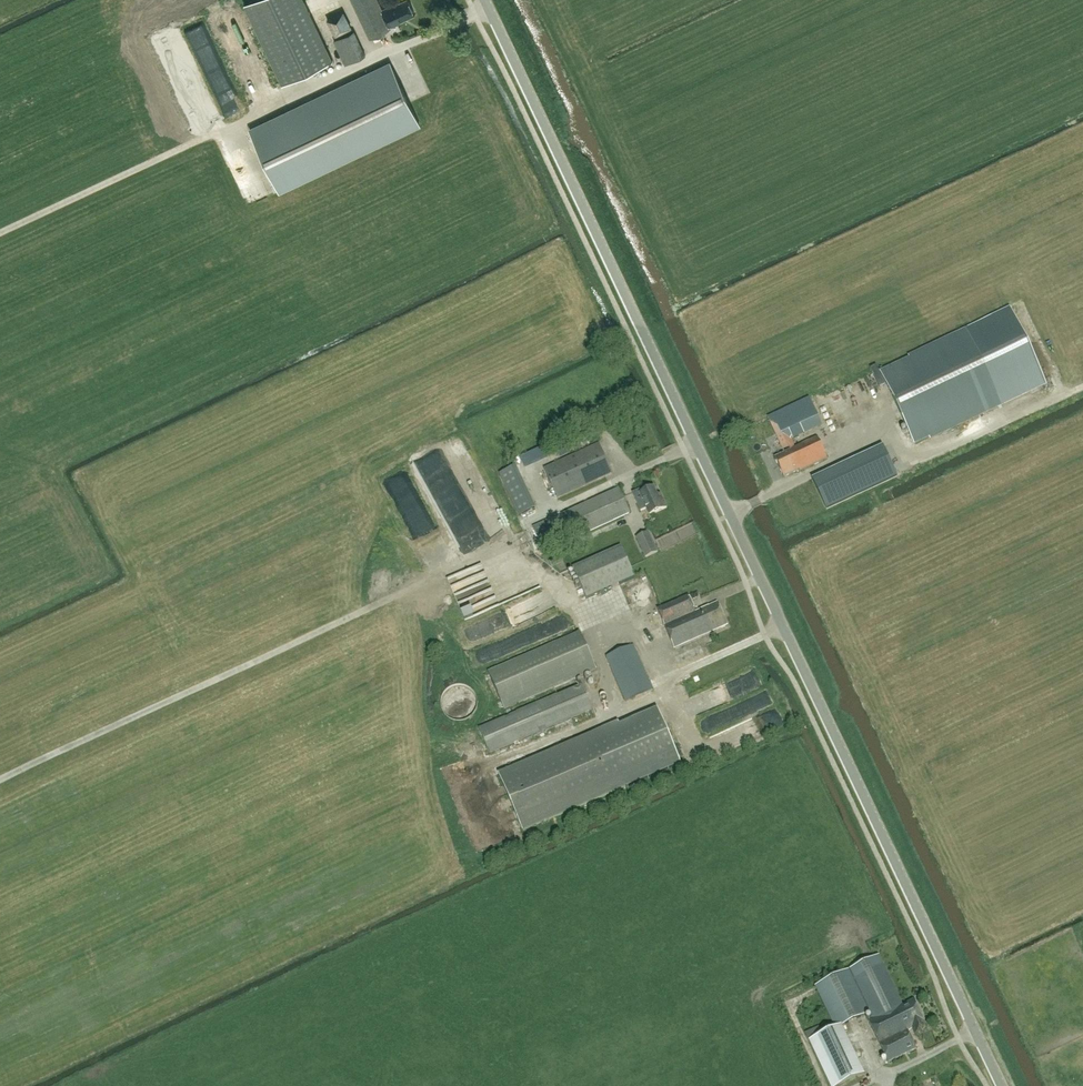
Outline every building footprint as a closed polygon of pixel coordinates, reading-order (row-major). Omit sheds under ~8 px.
[(332,60),(304,0),(253,0),(244,4),(282,84),(332,60)] [(415,14),(408,0),(404,0),(399,3),(398,2),(389,6),(390,9),(383,12),(377,0),(351,0),(370,38),(391,28),(388,22),(395,19),(397,23),(415,14)] [(345,68),(362,60),(349,33),(352,31),(343,12),(323,22),(345,68)] [(390,63),(249,130),(278,191),(419,124),(390,63)] [(914,445),(1001,404),(967,331),(880,372),(914,445)] [(799,471),(827,458),(817,437),(795,448),(791,440),(816,428),(815,425),(821,422),(809,398),(768,417),(780,445),(781,444),(785,453),(774,458),(784,477),(799,470),(799,471)] [(599,444),(544,469),(557,498),(612,473),(599,444)] [(458,466),(463,473),(470,469),(465,462),(458,466)] [(844,463),(813,477),(815,480),(828,507),(858,493),(844,463)] [(517,488),(526,482),(522,475),(513,481),(517,488)] [(544,552),(630,513),(619,488),(533,527),(544,552)] [(654,488),(641,493),(640,490),(633,493),(641,512),(647,509),(649,516),(666,508),(661,497),(659,499),(654,488)] [(649,532),(636,538),(645,559),(658,553),(649,532)] [(670,534),(656,541),(661,552),(675,545),(670,534)] [(622,547),(573,569),(586,599),(635,578),(622,547)] [(468,572),(437,585),(455,626),(486,613),(468,572)] [(525,602),(531,616),(553,606),(548,593),(525,602)] [(674,649),(727,626),(716,603),(695,612),(688,596),(657,609),(674,649)] [(523,612),(466,631),(469,641),(526,622),(523,612)] [(504,709),(596,669),(579,631),(487,671),(504,709)] [(470,652),(476,666),(512,650),(506,636),(470,652)] [(626,702),(653,690),(633,645),(607,657),(626,702)] [(683,703),(689,716),(736,696),(737,697),(761,687),(755,673),(683,703)] [(490,754),(593,709),(582,685),(479,730),(490,754)] [(715,733),(770,708),(763,693),(708,718),(715,733)] [(524,832),(626,787),(682,764),(657,708),(620,725),(619,722),(499,774),(524,832)] [(925,1023),(914,1000),(902,1005),(878,955),(849,969),(873,1020),(869,1022),(888,1062),(916,1049),(908,1031),(912,1029),(915,1034),(927,1028),(925,1023)] [(842,1026),(869,1013),(849,970),(815,986),(836,1029),(823,1035),(819,1027),(806,1034),(830,1085),(839,1085),(864,1074),(842,1026)]
